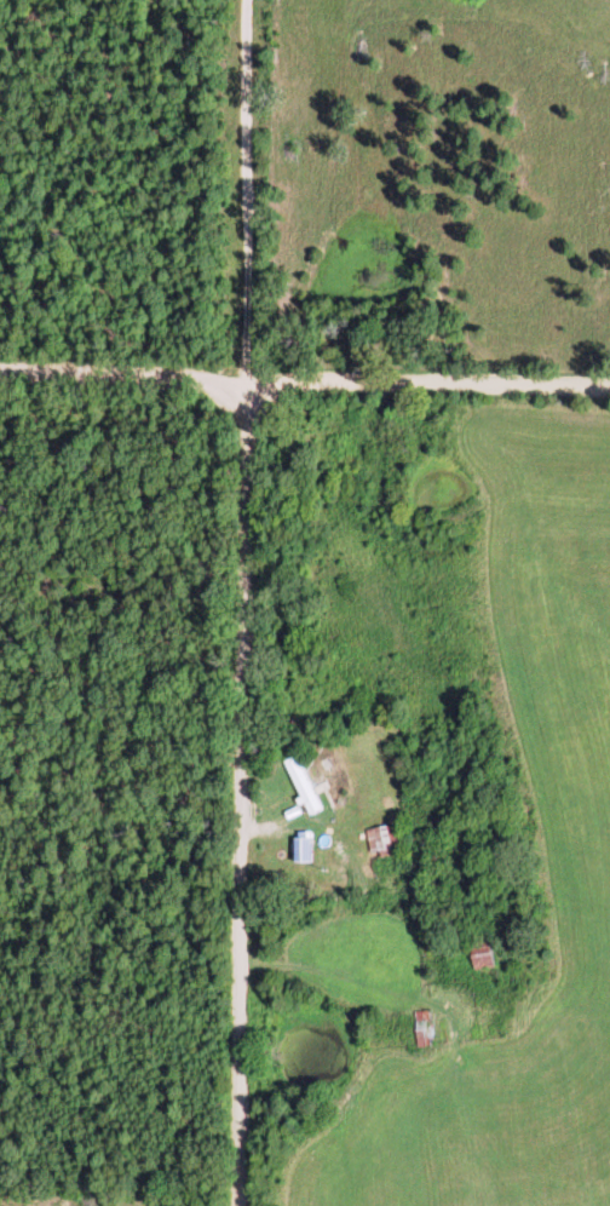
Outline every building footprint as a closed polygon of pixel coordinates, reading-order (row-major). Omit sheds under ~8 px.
[(293,761),(311,805),(314,804),(319,815),(331,810),(308,754),(293,761)] [(411,846),(405,823),(375,830),(381,853),(411,846)]
